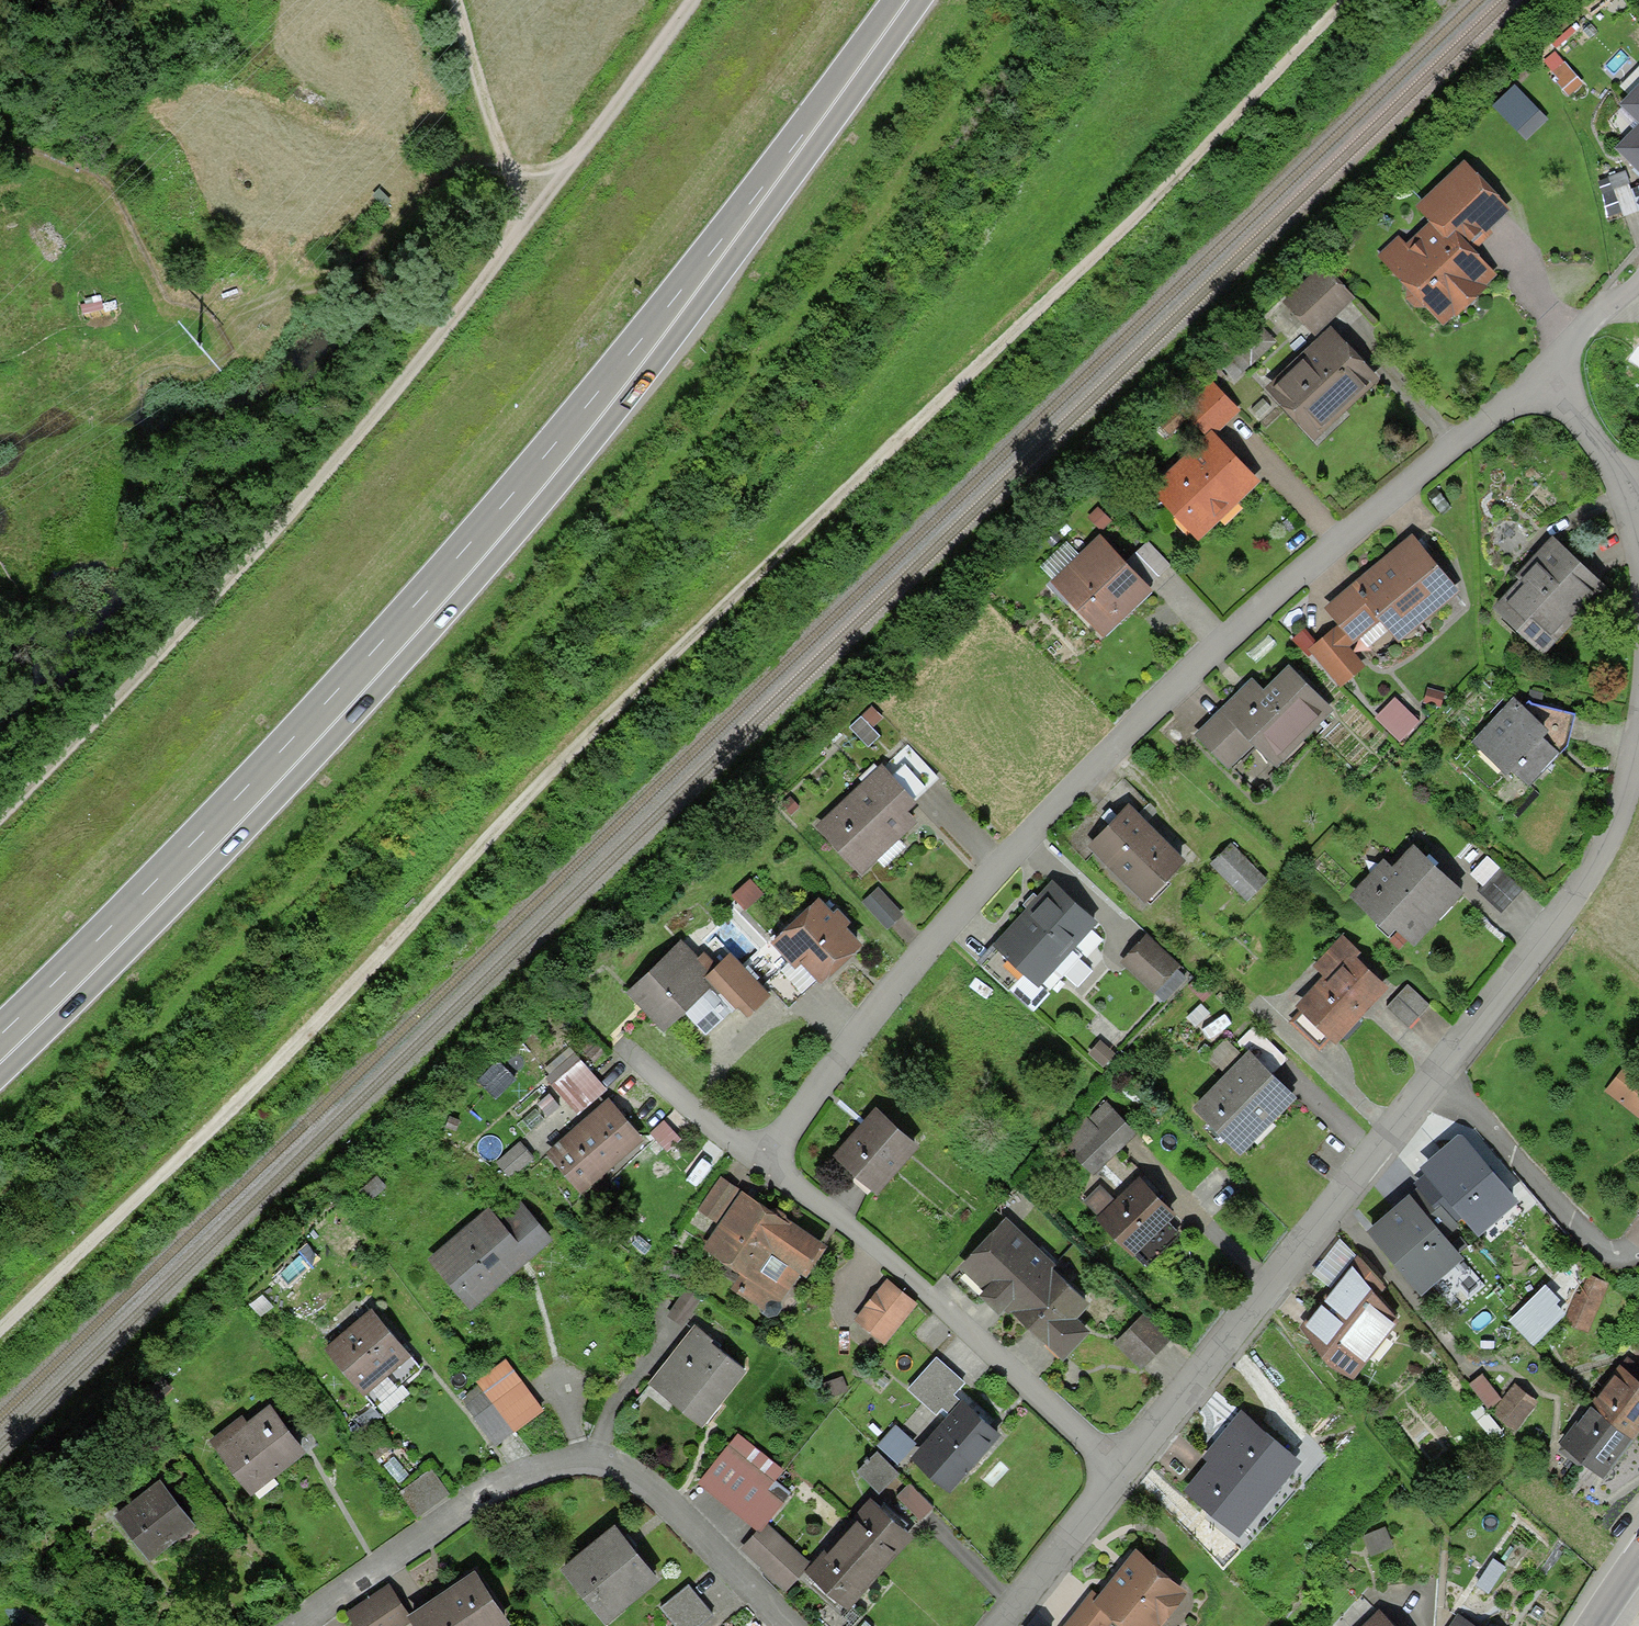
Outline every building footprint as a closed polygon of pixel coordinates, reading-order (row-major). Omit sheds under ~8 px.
[(1622,97),(1638,112),(1638,78),(1622,97)] [(1540,109),(1526,96),(1506,117),(1520,130),(1540,109)] [(1617,141),(1638,160),(1638,117),(1617,141)] [(1438,220),(1459,241),(1500,200),(1459,158),(1417,198),(1438,220)] [(1633,203),(1625,176),(1610,181),(1618,208),(1633,203)] [(1459,241),(1438,220),(1423,234),(1419,230),(1390,257),(1408,275),(1404,289),(1413,297),(1426,295),(1438,307),(1483,265),(1459,241)] [(1349,289),(1319,260),(1284,296),(1308,318),(1328,298),(1335,305),(1349,289)] [(1246,368),(1276,349),(1265,331),(1235,351),(1246,368)] [(1370,371),(1331,331),(1307,355),(1302,350),(1270,381),(1313,425),(1370,371)] [(1233,400),(1208,375),(1183,401),(1209,425),(1233,400)] [(1230,446),(1215,430),(1191,454),(1186,449),(1156,478),(1164,486),(1164,501),(1190,502),(1202,514),(1227,490),(1231,494),(1248,477),(1229,457),(1230,446)] [(1145,582),(1121,556),(1098,532),(1051,576),(1098,626),(1145,582)] [(1121,556),(1145,582),(1169,560),(1145,533),(1121,556)] [(1599,577),(1553,535),(1528,561),(1523,556),(1514,566),(1523,574),(1497,602),(1540,640),(1599,577)] [(1411,537),(1358,581),(1379,606),(1390,620),(1406,606),(1413,614),(1450,583),(1411,537)] [(1353,628),(1379,606),(1358,581),(1354,577),(1328,599),(1353,628)] [(1355,653),(1330,625),(1309,644),(1334,672),(1355,653)] [(1259,687),(1247,675),(1193,726),(1219,753),(1246,727),(1271,753),(1324,702),(1285,662),(1259,687)] [(1440,688),(1422,685),(1420,697),(1438,701),(1440,688)] [(1520,696),(1510,687),(1466,732),(1502,767),(1509,761),(1526,778),(1554,749),(1563,739),(1572,705),(1524,691),(1520,696)] [(1399,698),(1379,718),(1403,743),(1424,723),(1399,698)] [(871,701),(860,712),(849,722),(869,742),(880,732),(870,721),(880,710),(871,701)] [(904,737),(880,760),(909,791),(934,768),(904,737)] [(900,800),(909,791),(880,760),(812,824),(851,864),(890,828),(893,831),(912,813),(900,800)] [(1092,841),(1128,805),(1109,786),(1074,822),(1092,841)] [(789,792),(780,800),(790,811),(799,804),(789,792)] [(1128,805),(1092,841),(1126,874),(1124,877),(1146,898),(1162,881),(1156,875),(1178,853),(1128,805)] [(1389,863),(1380,855),(1349,887),(1380,917),(1387,910),(1408,931),(1457,881),(1413,838),(1389,863)] [(1260,871),(1226,840),(1210,858),(1244,888),(1260,871)] [(1519,879),(1483,847),(1467,865),(1480,875),(1473,883),(1497,904),(1519,879)] [(1020,961),(1036,976),(1048,963),(1054,970),(1059,965),(1072,977),(1087,962),(1076,951),(1080,947),(1068,936),(1091,912),(1050,874),(993,935),(995,937),(1020,961)] [(760,890),(747,877),(732,891),(745,905),(760,890)] [(896,905),(874,881),(859,895),(881,919),(896,905)] [(772,933),(788,948),(792,944),(819,969),(821,971),(856,935),(840,920),(844,917),(814,889),(772,933)] [(1328,973),(1347,953),(1353,947),(1337,932),(1312,958),(1324,968),(1328,973)] [(1147,980),(1168,959),(1171,955),(1148,933),(1124,958),(1147,980)] [(659,1018),(677,1000),(708,969),(674,935),(625,985),(659,1018)] [(1003,980),(1020,961),(995,937),(977,956),(1003,980)] [(789,1000),(819,969),(792,944),(788,948),(763,975),(789,1000)] [(726,951),(708,969),(734,994),(744,1004),(761,986),(726,951)] [(1303,997),(1331,1023),(1357,996),(1362,1001),(1380,983),(1347,953),(1328,973),(1324,968),(1306,987),(1309,991),(1303,997)] [(1168,959),(1147,980),(1161,993),(1181,972),(1168,959)] [(1020,961),(1003,980),(1024,1000),(1038,986),(1032,980),(1036,976),(1020,961)] [(734,994),(708,969),(677,1000),(702,1025),(734,994)] [(1426,998),(1403,976),(1382,999),(1405,1021),(1426,998)] [(1331,1023),(1303,997),(1288,1014),(1316,1040),(1331,1023)] [(1236,1035),(1247,1046),(1261,1059),(1277,1043),(1251,1019),(1236,1035)] [(1114,1048),(1097,1032),(1082,1047),(1100,1063),(1114,1048)] [(1286,1082),(1261,1059),(1247,1046),(1193,1102),(1232,1139),(1286,1082)] [(576,1055),(549,1079),(574,1107),(600,1083),(576,1055)] [(1604,1090),(1638,1116),(1638,1064),(1630,1057),(1604,1090)] [(1132,1122),(1105,1095),(1061,1139),(1088,1166),(1132,1122)] [(588,1116),(550,1150),(573,1175),(591,1159),(595,1163),(634,1129),(606,1097),(586,1114),(588,1116)] [(912,1138),(875,1105),(835,1150),(871,1183),(912,1138)] [(1472,1125),(1444,1149),(1476,1187),(1481,1183),(1488,1191),(1503,1178),(1489,1161),(1497,1154),(1472,1125)] [(1448,1211),(1476,1187),(1444,1149),(1416,1172),(1421,1178),(1448,1211)] [(1135,1170),(1114,1193),(1096,1211),(1127,1241),(1167,1200),(1135,1170)] [(378,1172),(362,1184),(370,1196),(387,1184),(378,1172)] [(731,1182),(717,1172),(699,1196),(713,1207),(731,1182)] [(1421,1178),(1392,1203),(1424,1241),(1453,1216),(1448,1211),(1421,1178)] [(1082,1198),(1096,1211),(1114,1193),(1100,1180),(1082,1198)] [(766,1207),(740,1188),(706,1233),(747,1262),(735,1278),(758,1295),(758,1305),(775,1304),(774,1290),(813,1237),(768,1204),(766,1207)] [(487,1204),(430,1252),(466,1294),(511,1256),(507,1252),(519,1242),(523,1246),(544,1228),(516,1195),(495,1213),(487,1204)] [(1406,1256),(1424,1241),(1392,1203),(1374,1218),(1406,1256)] [(1081,1292),(1005,1217),(967,1256),(988,1277),(984,1282),(998,1296),(1033,1262),(1039,1268),(1007,1301),(1026,1319),(1034,1312),(1048,1326),(1042,1332),(1057,1347),(1081,1323),(1066,1307),(1081,1292)] [(1336,1276),(1339,1279),(1358,1296),(1368,1285),(1381,1272),(1358,1251),(1336,1276)] [(1606,1273),(1582,1263),(1561,1313),(1585,1323),(1606,1273)] [(907,1299),(879,1277),(852,1311),(880,1333),(907,1299)] [(1394,1309),(1368,1285),(1358,1296),(1339,1279),(1302,1318),(1333,1346),(1327,1352),(1344,1368),(1365,1347),(1356,1338),(1373,1319),(1379,1325),(1394,1309)] [(700,1290),(684,1280),(665,1307),(681,1318),(700,1290)] [(369,1304),(324,1343),(372,1397),(417,1358),(369,1304)] [(1165,1333),(1139,1307),(1113,1334),(1139,1360),(1165,1333)] [(708,1328),(692,1315),(644,1372),(697,1415),(740,1362),(705,1333),(708,1328)] [(958,1375),(931,1350),(905,1378),(931,1403),(937,1396),(950,1383),(958,1375)] [(1621,1370),(1593,1406),(1631,1436),(1638,1426),(1638,1384),(1621,1370)] [(837,1371),(819,1374),(823,1392),(841,1389),(837,1371)] [(1506,1398),(1484,1371),(1467,1384),(1489,1411),(1506,1398)] [(489,1394),(510,1422),(539,1400),(518,1372),(489,1394)] [(995,1426),(950,1383),(937,1396),(948,1406),(926,1430),(931,1434),(919,1447),(944,1470),(957,1456),(962,1461),(995,1426)] [(1535,1406),(1516,1389),(1494,1414),(1513,1430),(1535,1406)] [(510,1422),(489,1394),(470,1408),(491,1436),(510,1422)] [(236,1415),(210,1435),(247,1481),(299,1438),(267,1399),(241,1421),(236,1415)] [(1286,1446),(1238,1403),(1223,1421),(1230,1427),(1184,1479),(1233,1523),(1251,1504),(1242,1496),(1286,1446)] [(1631,1436),(1593,1406),(1564,1442),(1602,1473),(1631,1436)] [(909,1436),(893,1422),(877,1440),(893,1454),(909,1436)] [(745,1432),(731,1447),(765,1477),(772,1469),(778,1462),(745,1432)] [(743,1511),(765,1477),(731,1447),(724,1440),(697,1470),(743,1511)] [(894,1462),(872,1443),(853,1464),(875,1483),(894,1462)] [(788,1484),(772,1469),(765,1477),(743,1511),(754,1521),(759,1516),(788,1484)] [(158,1474),(113,1509),(144,1548),(189,1513),(158,1474)] [(931,1498),(905,1474),(891,1488),(917,1513),(931,1498)] [(872,1492),(839,1527),(874,1560),(907,1525),(872,1492)] [(800,1556),(759,1516),(754,1521),(732,1543),(773,1583),(800,1556)] [(652,1564),(612,1518),(561,1562),(601,1609),(652,1564)] [(841,1594),(874,1560),(839,1527),(806,1561),(841,1594)] [(1134,1547),(1097,1589),(1110,1600),(1130,1617),(1125,1622),(1129,1625),(1148,1625),(1152,1621),(1146,1615),(1175,1583),(1134,1547)] [(471,1564),(410,1606),(424,1625),(482,1625),(504,1611),(471,1564)] [(684,1576),(655,1599),(677,1625),(684,1625),(709,1606),(684,1576)] [(1075,1599),(1096,1617),(1110,1600),(1097,1589),(1090,1583),(1075,1599)] [(347,1610),(357,1625),(385,1625),(404,1613),(386,1585),(347,1610)] [(1101,1621),(1096,1617),(1075,1599),(1054,1623),(1058,1625),(1097,1625),(1101,1621)] [(1356,1625),(1399,1625),(1378,1604),(1356,1625)] [(1456,1608),(1443,1625),(1482,1625),(1456,1608)]
